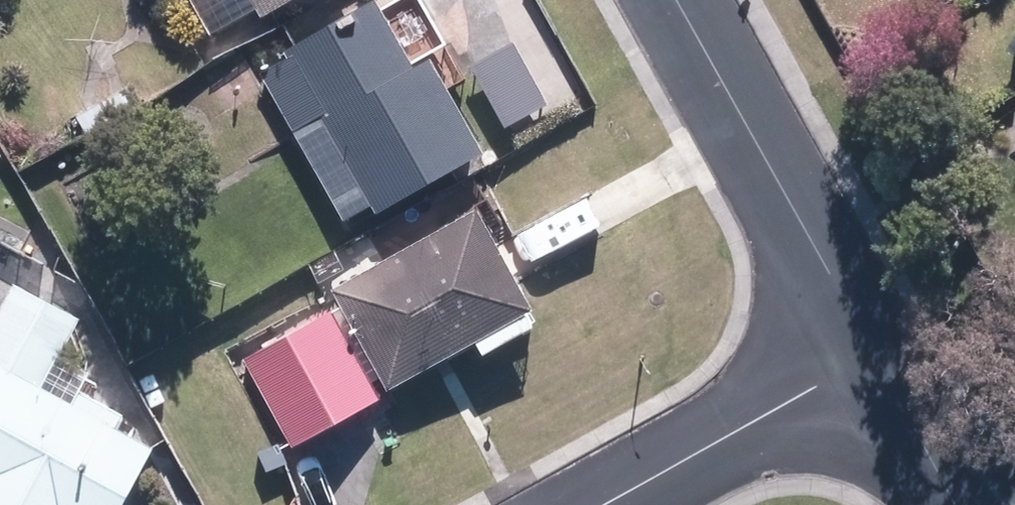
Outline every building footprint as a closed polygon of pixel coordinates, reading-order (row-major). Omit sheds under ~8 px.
[(273,24),(316,0),(260,0),(273,24)] [(281,59),(251,76),(284,136),(316,118),(371,218),(485,155),(433,59),(413,70),(376,2),(278,55),(281,59)] [(513,43),(468,68),(502,129),(547,104),(513,43)] [(108,99),(118,117),(141,106),(132,88),(108,99)] [(81,114),(92,132),(114,119),(104,101),(81,114)] [(479,207),(332,288),(389,389),(478,340),(485,353),(536,324),(528,311),(534,307),(479,207)] [(42,388),(79,317),(10,281),(0,302),(0,504),(129,504),(159,450),(120,430),(127,418),(80,394),(74,404),(42,388)] [(295,449),(382,402),(333,313),(247,361),(295,449)]
